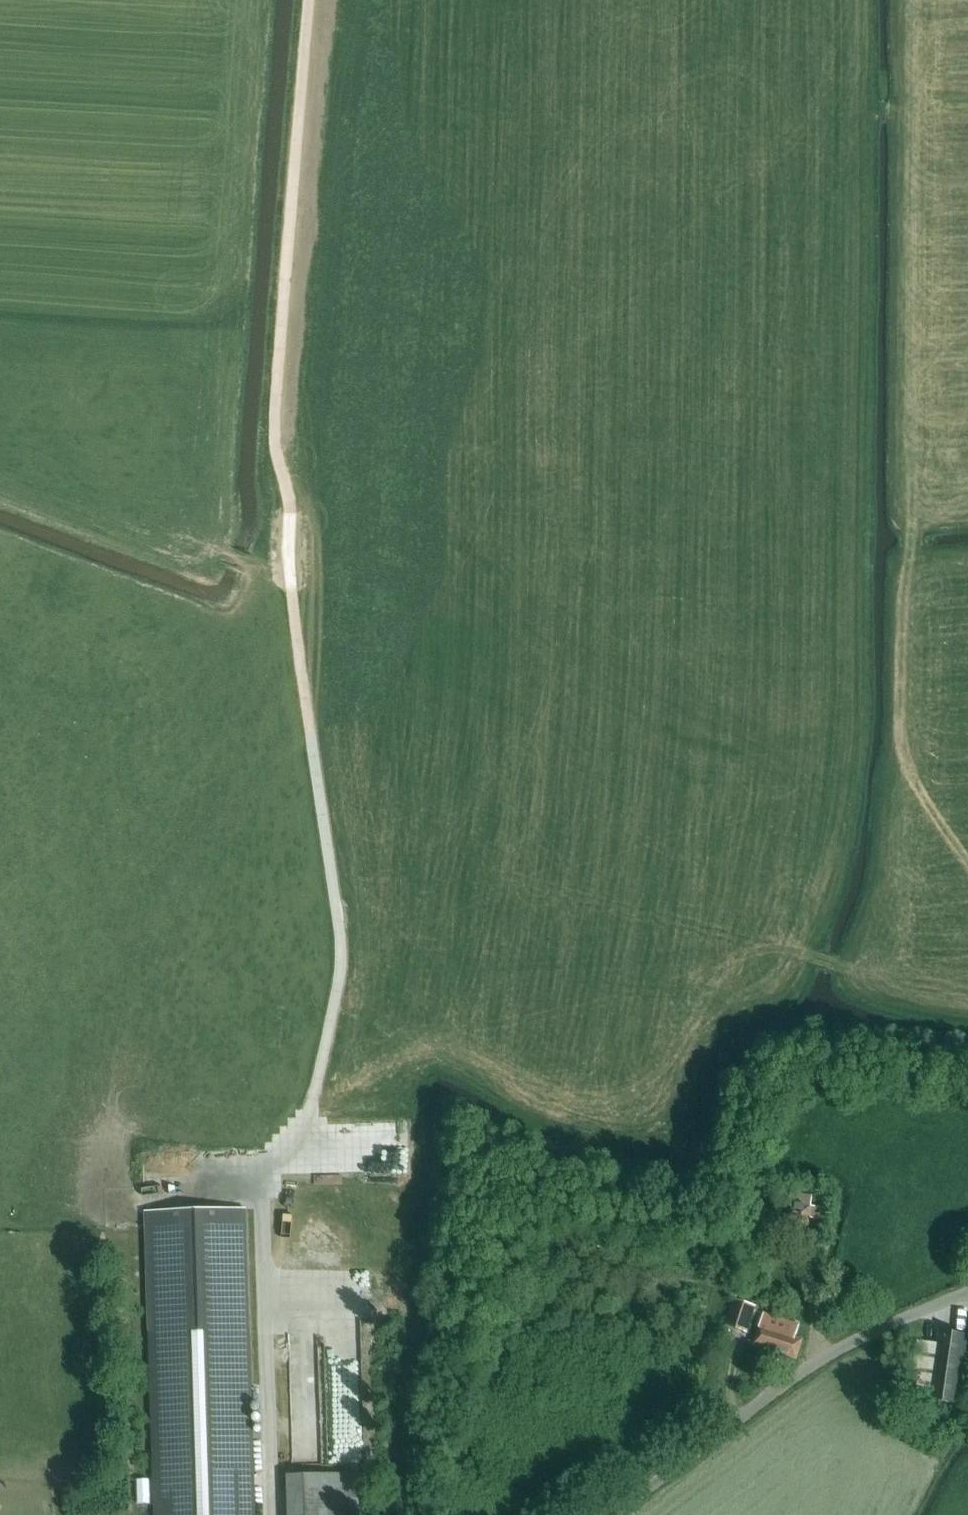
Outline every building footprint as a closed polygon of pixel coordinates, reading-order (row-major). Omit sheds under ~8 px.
[(791,1192),(786,1223),(809,1226),(810,1218),(821,1219),(822,1207),(812,1206),(813,1196),(791,1192)] [(246,1208),(145,1211),(155,1514),(255,1514),(246,1208)] [(747,1332),(755,1306),(735,1299),(726,1326),(747,1332)] [(796,1359),(803,1339),(795,1336),(799,1324),(764,1313),(753,1345),(796,1359)] [(957,1403),(967,1335),(939,1331),(929,1399),(957,1403)] [(357,1473),(288,1475),(290,1514),(358,1514),(357,1473)]
